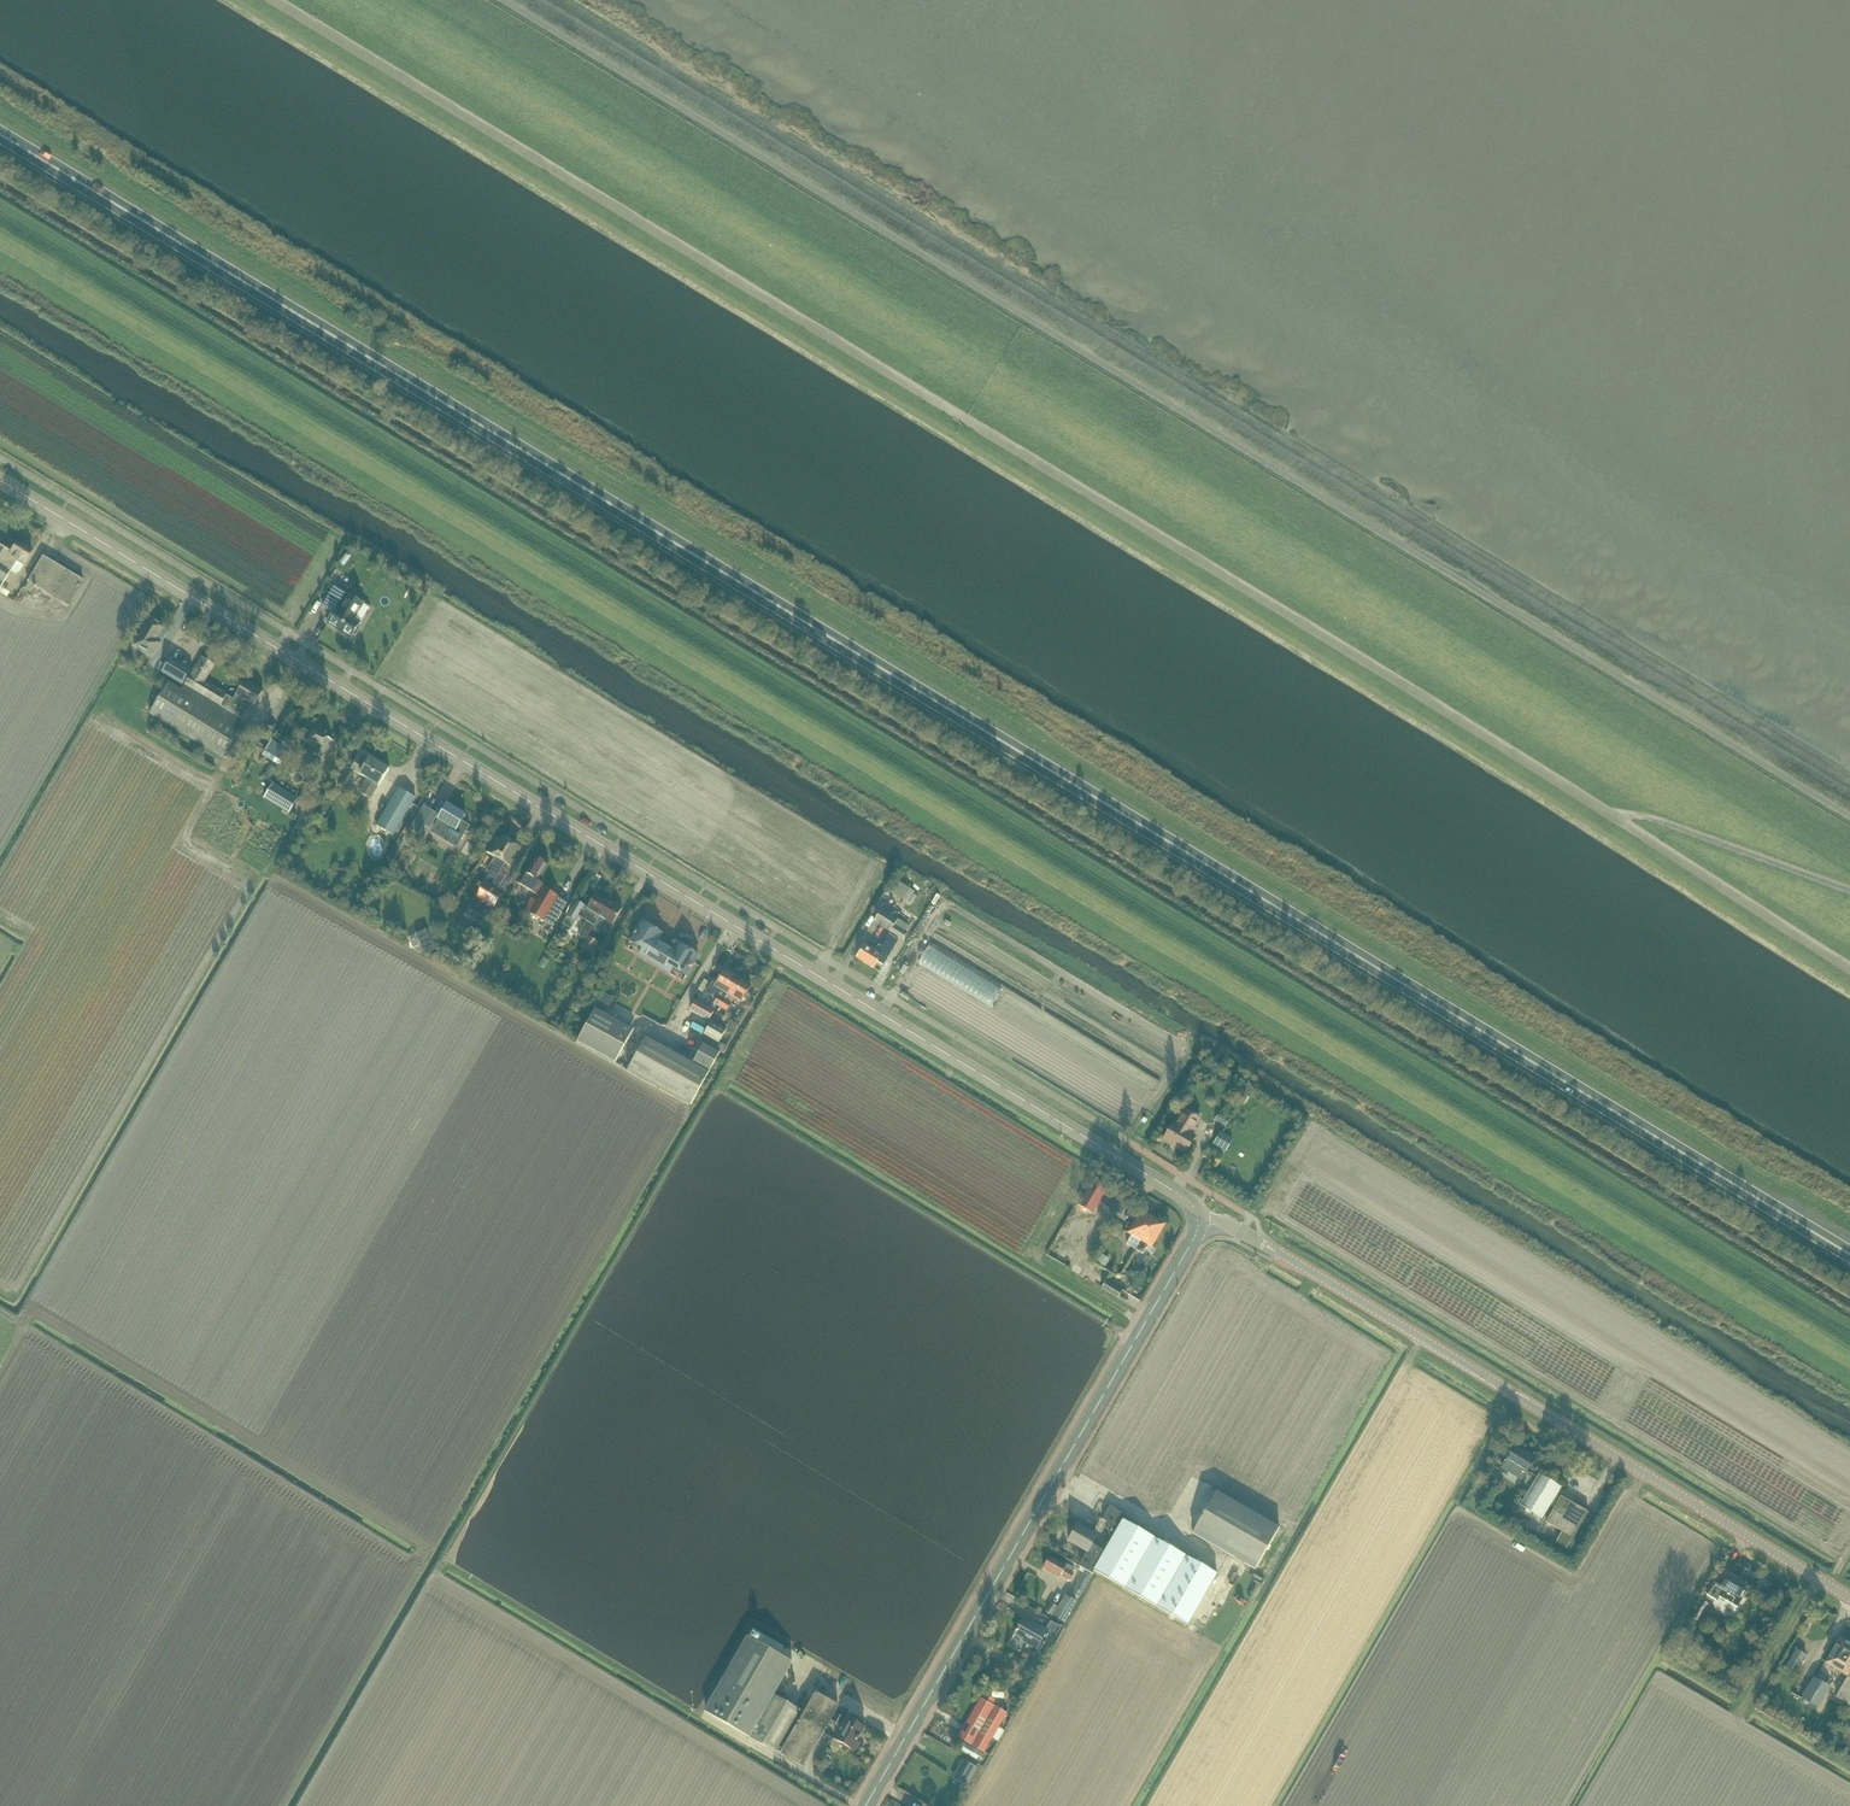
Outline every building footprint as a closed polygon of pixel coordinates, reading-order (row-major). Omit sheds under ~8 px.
[(4,546),(0,543),(0,589),(11,571),(16,574),(21,571),(33,551),(17,541),(11,550),(4,546)] [(39,597),(43,592),(68,606),(83,581),(43,557),(27,582),(28,583),(25,588),(39,597)] [(359,626),(362,622),(356,619),(364,604),(336,588),(324,608),(335,614),(329,624),(353,638),(355,634),(357,635),(362,628),(359,626)] [(375,622),(381,607),(373,603),(367,619),(375,622)] [(151,617),(134,644),(152,654),(160,641),(156,639),(165,624),(151,617)] [(235,700),(234,700),(206,683),(216,665),(202,657),(185,685),(182,690),(169,682),(150,715),(222,759),(242,727),(241,726),(254,707),(264,691),(246,681),(235,700)] [(184,684),(192,670),(171,657),(163,671),(184,684)] [(324,760),(335,742),(328,738),(327,737),(329,732),(316,725),(312,733),(305,729),(302,731),(299,735),(300,736),(300,738),(307,742),(306,742),(310,745),(312,747),(317,749),(314,754),(324,760)] [(293,747),(298,740),(289,735),(282,746),(273,741),(264,756),(264,757),(279,765),(281,766),(292,747),(293,747)] [(380,787),(390,769),(371,757),(368,762),(359,758),(352,769),(360,775),(368,780),(361,793),(363,794),(364,796),(367,797),(368,797),(371,798),(373,795),(375,795),(377,791),(376,789),(378,786),(380,787)] [(498,768),(496,774),(507,778),(509,773),(498,768)] [(290,814),(300,798),(274,783),(265,799),(290,814)] [(394,837),(416,799),(399,788),(377,826),(394,837)] [(443,812),(438,821),(457,832),(452,839),(460,844),(462,839),(470,826),(463,821),(466,815),(457,810),(448,804),(443,812)] [(430,830),(439,815),(423,806),(406,836),(416,840),(424,826),(430,830)] [(520,848),(512,843),(503,837),(499,844),(495,842),(488,853),(495,857),(486,872),(497,878),(506,864),(509,866),(520,848)] [(389,859),(393,861),(403,844),(399,841),(389,859)] [(548,865),(534,856),(517,882),(537,895),(544,884),(539,881),(548,865)] [(300,862),(290,866),(293,873),(303,869),(300,862)] [(504,892),(493,886),(496,879),(490,876),(486,882),(477,898),(487,904),(484,910),(492,914),(495,908),(504,892)] [(904,899),(911,889),(900,882),(893,893),(904,899)] [(554,927),(569,903),(559,897),(545,889),(529,914),(554,927)] [(585,905),(579,916),(587,921),(579,935),(586,939),(609,901),(596,893),(588,907),(585,905)] [(577,900),(563,924),(571,929),(579,916),(585,905),(577,900)] [(613,925),(623,910),(609,901),(586,939),(587,939),(581,949),(592,955),(600,943),(593,939),(597,932),(600,933),(607,922),(613,925)] [(909,927),(899,921),(904,913),(888,903),(883,910),(882,909),(874,923),(904,940),(908,934),(906,932),(909,927)] [(666,946),(652,937),(656,930),(653,928),(652,925),(648,923),(646,923),(642,921),(631,941),(643,949),(640,955),(655,965),(666,946)] [(874,969),(878,962),(884,965),(899,940),(890,934),(879,952),(865,945),(857,958),(874,969)] [(422,939),(427,951),(435,948),(429,936),(422,939)] [(556,949),(560,943),(554,939),(546,952),(556,958),(560,951),(556,949)] [(685,947),(681,954),(666,946),(655,965),(670,974),(674,968),(687,975),(699,956),(695,954),(695,951),(691,949),(688,949),(685,947)] [(715,1003),(721,1006),(738,979),(725,971),(717,985),(712,982),(707,991),(718,998),(715,1003)] [(721,1006),(728,1010),(732,1004),(730,1003),(732,998),(741,1003),(751,987),(738,979),(721,1006)] [(696,1000),(691,1008),(710,1020),(715,1011),(696,1000)] [(596,1010),(578,1043),(616,1064),(634,1031),(596,1010)] [(720,1044),(727,1031),(712,1023),(705,1036),(720,1044)] [(628,1071),(691,1106),(720,1054),(704,1045),(693,1064),(647,1038),(628,1071)] [(1235,1083),(1234,1094),(1243,1095),(1244,1084),(1235,1083)] [(1164,1140),(1187,1153),(1196,1136),(1192,1134),(1201,1120),(1185,1110),(1177,1124),(1174,1122),(1164,1140)] [(1221,1132),(1214,1144),(1226,1151),(1233,1139),(1221,1132)] [(1093,1182),(1078,1205),(1093,1214),(1100,1203),(1121,1216),(1129,1202),(1093,1182)] [(1132,1236),(1127,1244),(1136,1249),(1143,1254),(1149,1245),(1152,1248),(1166,1224),(1141,1209),(1128,1233),(1132,1236)] [(1102,1255),(1097,1262),(1106,1267),(1110,1259),(1102,1255)] [(1118,1298),(1123,1291),(1107,1280),(1102,1288),(1118,1298)] [(1518,1442),(1502,1468),(1522,1480),(1536,1457),(1524,1450),(1526,1447),(1518,1442)] [(1531,1487),(1521,1505),(1542,1519),(1557,1494),(1561,1487),(1540,1474),(1531,1487)] [(1255,1570),(1280,1527),(1217,1491),(1193,1534),(1255,1570)] [(1561,1497),(1546,1522),(1562,1532),(1556,1543),(1567,1549),(1573,1538),(1588,1512),(1561,1497)] [(1218,1573),(1125,1520),(1127,1516),(1117,1510),(1117,1509),(1110,1505),(1104,1517),(1103,1520),(1107,1522),(1105,1525),(1106,1529),(1108,1529),(1110,1535),(1113,1537),(1105,1551),(1094,1544),(1098,1537),(1078,1526),(1069,1541),(1087,1551),(1079,1566),(1093,1574),(1095,1571),(1189,1625),(1218,1573)] [(1050,1556),(1043,1568),(1060,1578),(1062,1577),(1071,1581),(1075,1574),(1073,1573),(1075,1569),(1067,1564),(1066,1565),(1050,1556)] [(1742,1599),(1740,1598),(1747,1586),(1729,1575),(1721,1587),(1715,1582),(1707,1595),(1716,1600),(1719,1596),(1737,1608),(1742,1599)] [(1066,1595),(1054,1616),(1065,1623),(1077,1602),(1066,1595)] [(1698,1621),(1708,1604),(1701,1600),(1695,1611),(1692,1617),(1698,1621)] [(1053,1615),(1058,1607),(1052,1603),(1046,1611),(1053,1615)] [(1025,1618),(1015,1635),(1030,1643),(1029,1644),(1038,1649),(1046,1636),(1054,1642),(1058,1635),(1049,1630),(1049,1632),(1025,1618)] [(1048,1629),(1049,1630),(1058,1635),(1062,1628),(1052,1622),(1048,1629)] [(804,1712),(775,1695),(793,1662),(748,1636),(705,1712),(777,1753),(778,1751),(781,1753),(804,1767),(839,1706),(816,1693),(804,1712)] [(1824,1663),(1847,1677),(1849,1673),(1849,1643),(1841,1637),(1824,1663)] [(1795,1673),(1806,1655),(1797,1649),(1785,1668),(1795,1673)] [(821,1654),(819,1660),(832,1664),(834,1659),(821,1654)] [(1835,1697),(1849,1706),(1849,1673),(1847,1677),(1835,1697)] [(1830,1687),(1814,1677),(1801,1699),(1818,1708),(1830,1687)] [(959,1737),(958,1738),(984,1752),(1006,1714),(993,1706),(996,1700),(987,1695),(984,1700),(981,1699),(977,1705),(973,1712),(959,1737)] [(857,1741),(865,1727),(848,1717),(847,1719),(841,1715),(836,1725),(842,1728),(835,1740),(855,1751),(859,1743),(857,1741)] [(1826,1744),(1836,1750),(1847,1729),(1837,1723),(1826,1744)] [(962,1759),(952,1778),(967,1787),(978,1767),(962,1759)]
